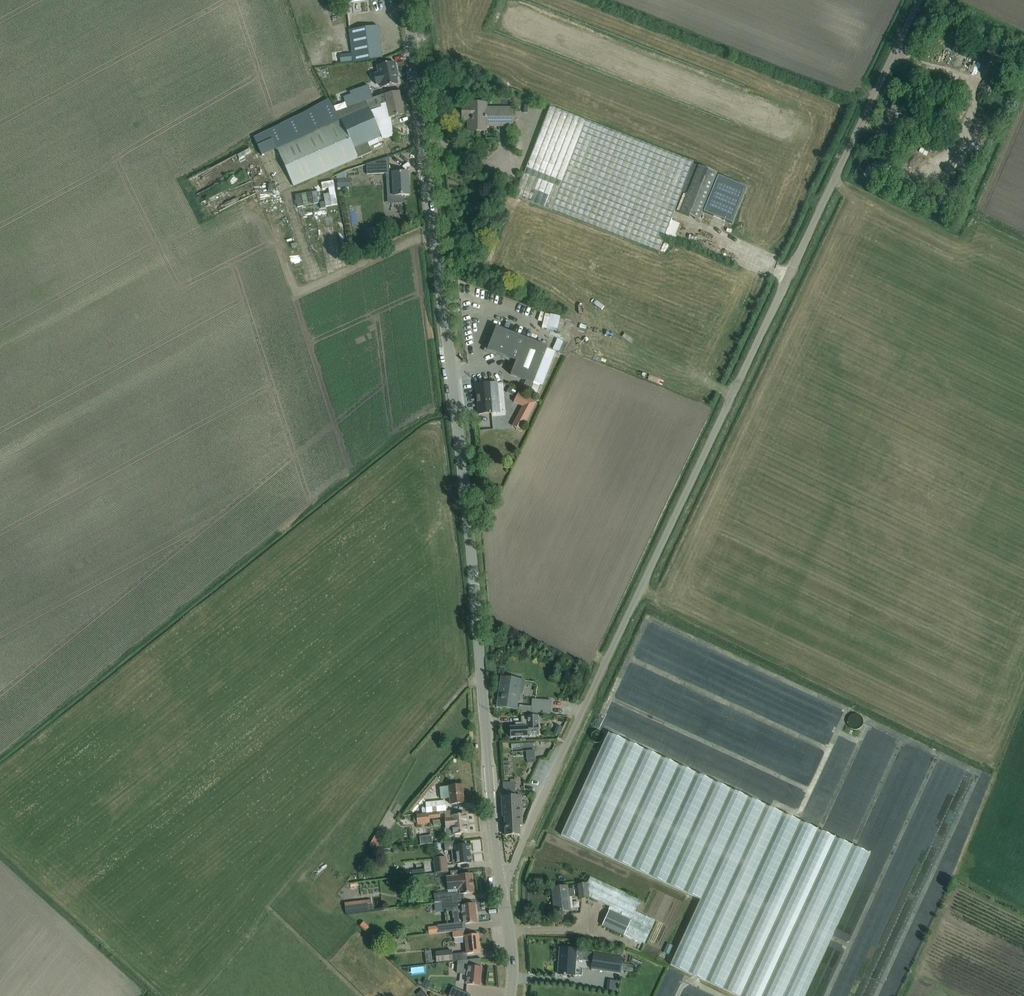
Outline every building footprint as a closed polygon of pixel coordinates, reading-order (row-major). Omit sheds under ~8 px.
[(378,26),(368,28),(349,30),(353,62),(382,58),(378,26)] [(397,84),(395,72),(397,72),(395,62),(377,66),(378,73),(374,74),(376,84),(381,83),(381,87),(397,84)] [(350,92),(354,105),(373,99),(368,86),(350,92)] [(268,130),(254,137),(262,155),(277,149),(293,186),(358,158),(371,152),(368,143),(381,137),(382,137),(382,138),(392,136),(390,117),(404,114),(399,92),(384,95),(384,94),(373,99),(348,108),(335,113),(332,107),(328,99),(302,114),(268,130)] [(890,110),(903,116),(908,107),(894,101),(890,110)] [(486,103),(478,103),(468,103),(468,105),(462,105),(462,116),(468,116),(468,131),(486,131),(486,126),(512,127),(512,109),(486,108),(486,103)] [(693,162),(550,107),(516,196),(658,251),(693,162)] [(246,154),(258,150),(256,145),(244,149),(246,154)] [(389,157),(367,164),(346,171),(346,176),(390,173),(389,157)] [(698,166),(680,213),(698,220),(702,211),(732,224),(746,187),(716,175),(717,174),(698,166)] [(392,173),(393,196),(409,195),(408,172),(392,173)] [(281,179),(274,181),(276,188),(283,186),(281,179)] [(674,229),(683,232),(687,219),(678,217),(674,229)] [(329,244),(326,234),(331,233),(328,219),(323,220),(322,219),(317,220),(323,246),(329,244)] [(698,232),(696,238),(706,242),(709,237),(698,232)] [(563,341),(568,343),(575,324),(550,314),(550,315),(545,313),(540,327),(565,337),(563,341)] [(510,375),(522,379),(526,381),(522,391),(536,396),(539,386),(533,383),(533,382),(541,385),(554,352),(546,349),(547,347),(496,327),(487,350),(516,361),(510,375)] [(568,343),(563,341),(562,342),(557,339),(554,346),(565,350),(568,343)] [(499,401),(498,393),(497,383),(475,385),(478,414),(500,412),(499,401)] [(535,400),(518,391),(513,400),(522,405),(516,415),(525,420),(535,400)] [(571,673),(566,672),(563,682),(568,684),(571,673)] [(497,707),(516,709),(519,693),(523,694),(525,680),(520,680),(501,677),(497,707)] [(550,714),(551,701),(532,699),(531,707),(519,706),(518,712),(550,714)] [(527,734),(538,733),(538,716),(521,717),(521,722),(517,723),(517,727),(510,727),(510,738),(528,737),(527,734)] [(561,835),(700,899),(670,964),(738,995),(804,995),(870,853),(608,732),(561,835)] [(462,785),(452,786),(440,787),(441,799),(450,798),(450,804),(464,803),(462,785)] [(520,796),(506,796),(502,796),(503,817),(505,817),(506,836),(519,835),(518,825),(521,825),(520,796)] [(444,812),(445,811),(444,801),(425,803),(426,808),(421,808),(422,814),(439,812),(444,812)] [(451,812),(445,812),(445,811),(444,812),(445,830),(445,831),(445,834),(446,836),(452,836),(453,834),(454,834),(467,833),(465,815),(452,816),(451,812)] [(440,818),(439,812),(422,814),(416,815),(417,825),(429,823),(428,820),(440,818)] [(427,832),(427,841),(438,840),(438,832),(427,832)] [(368,847),(375,851),(381,839),(375,835),(368,847)] [(468,845),(458,846),(455,846),(457,864),(470,863),(468,845)] [(446,858),(433,859),(435,873),(448,872),(446,858)] [(593,874),(596,895),(617,900),(618,907),(622,907),(623,914),(625,908),(623,895),(616,893),(615,886),(617,880),(611,881),(604,879),(602,870),(601,870),(587,866),(584,875),(593,874)] [(447,893),(434,894),(435,903),(442,902),(451,901),(461,900),(464,899),(463,894),(473,893),(471,875),(459,876),(458,871),(454,871),(449,872),(450,878),(446,878),(447,893)] [(341,896),(336,891),(330,885),(324,891),(335,903),(341,896)] [(567,886),(561,887),(552,888),(553,899),(554,898),(554,903),(553,903),(554,912),(570,910),(568,897),(574,897),(573,889),(568,889),(567,886)] [(451,901),(442,902),(443,912),(452,911),(452,914),(453,914),(462,913),(463,924),(465,924),(477,922),(475,904),(462,905),(461,900),(451,901)] [(630,933),(638,918),(617,906),(609,921),(630,933)] [(437,926),(428,927),(429,934),(438,933),(452,932),(456,931),(455,924),(437,925),(437,926)] [(456,931),(452,932),(453,938),(465,937),(466,954),(480,952),(478,934),(464,936),(464,931),(456,932),(456,931)] [(394,940),(387,941),(389,952),(396,951),(394,940)] [(576,949),(570,949),(560,948),(559,961),(560,962),(560,965),(558,965),(558,974),(563,974),(563,975),(575,976),(576,961),(583,961),(583,952),(576,951),(576,949)] [(451,951),(435,953),(437,963),(452,961),(451,951)] [(623,957),(594,953),(591,970),(621,974),(623,957)] [(457,968),(456,973),(467,974),(466,984),(479,986),(481,967),(480,967),(481,959),(457,961),(457,968)] [(431,983),(425,980),(422,987),(428,990),(431,983)] [(453,987),(449,995),(470,995),(471,995),(453,987)]
